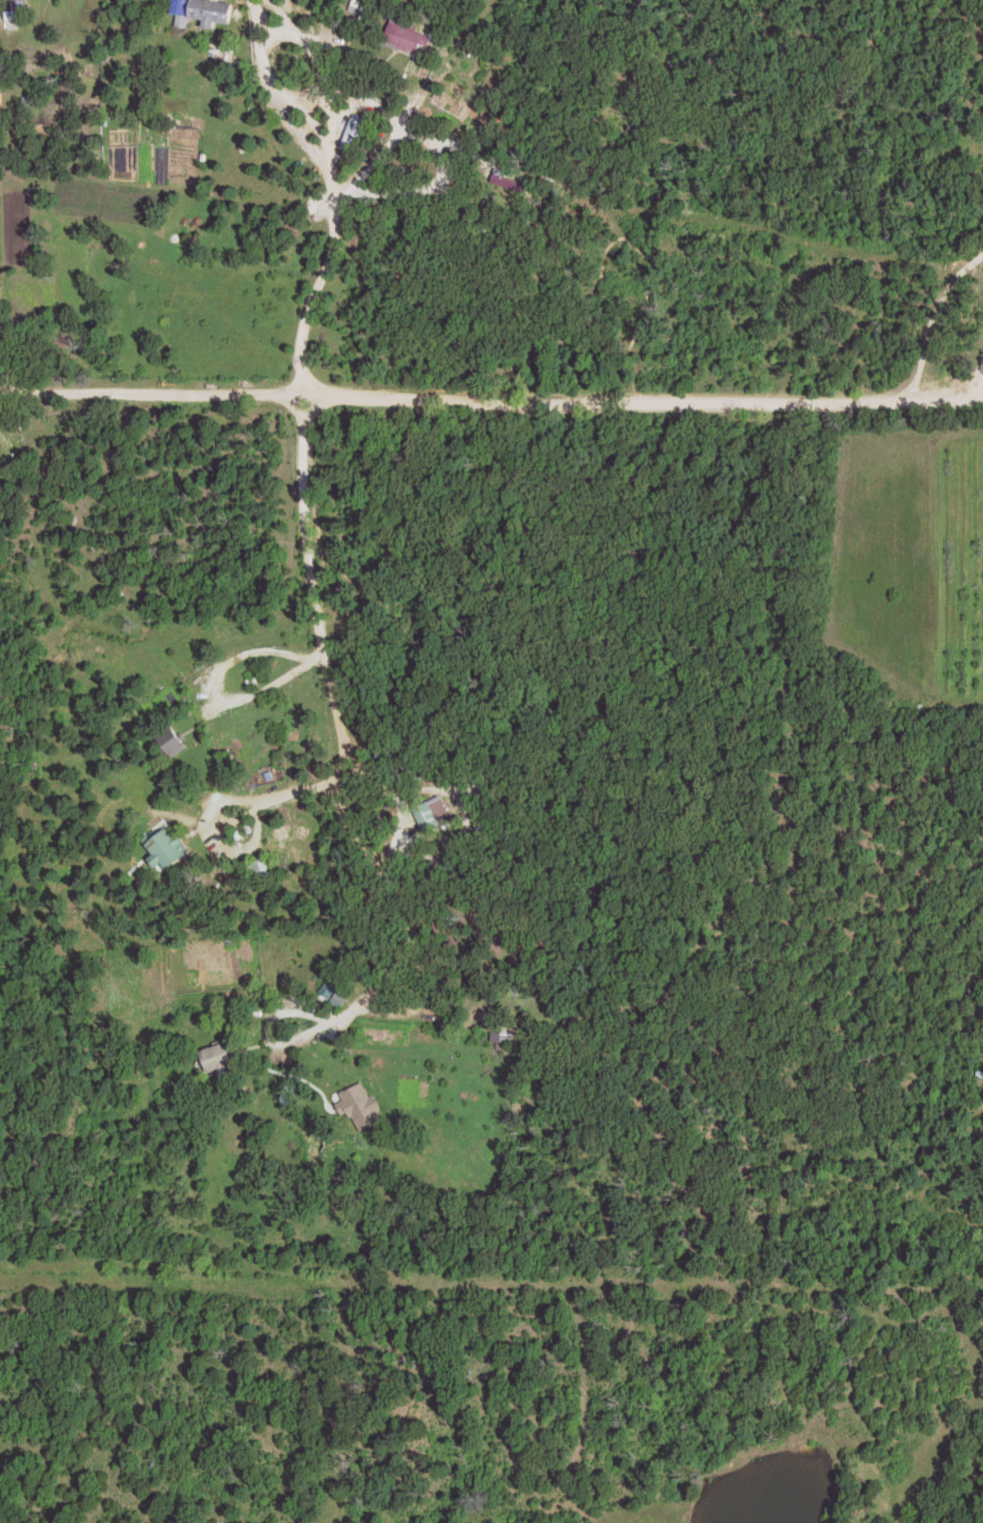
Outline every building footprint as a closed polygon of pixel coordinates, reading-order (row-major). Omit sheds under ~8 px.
[(15,12),(8,12),(8,21),(25,21),(25,0),(15,0),(15,12)] [(211,0),(187,0),(186,8),(180,7),(177,25),(187,26),(189,17),(203,20),(202,27),(212,29),(214,21),(228,24),(232,3),(211,0)] [(424,56),(431,32),(390,20),(383,43),(424,56)] [(340,145),(352,151),(368,120),(355,114),(340,145)] [(425,834),(451,822),(439,796),(413,808),(425,834)] [(147,859),(153,868),(160,863),(164,868),(189,850),(170,824),(144,843),(152,855),(147,859)] [(252,861),(256,879),(275,875),(270,856),(252,861)] [(197,1050),(207,1074),(240,1059),(230,1036),(197,1050)]
